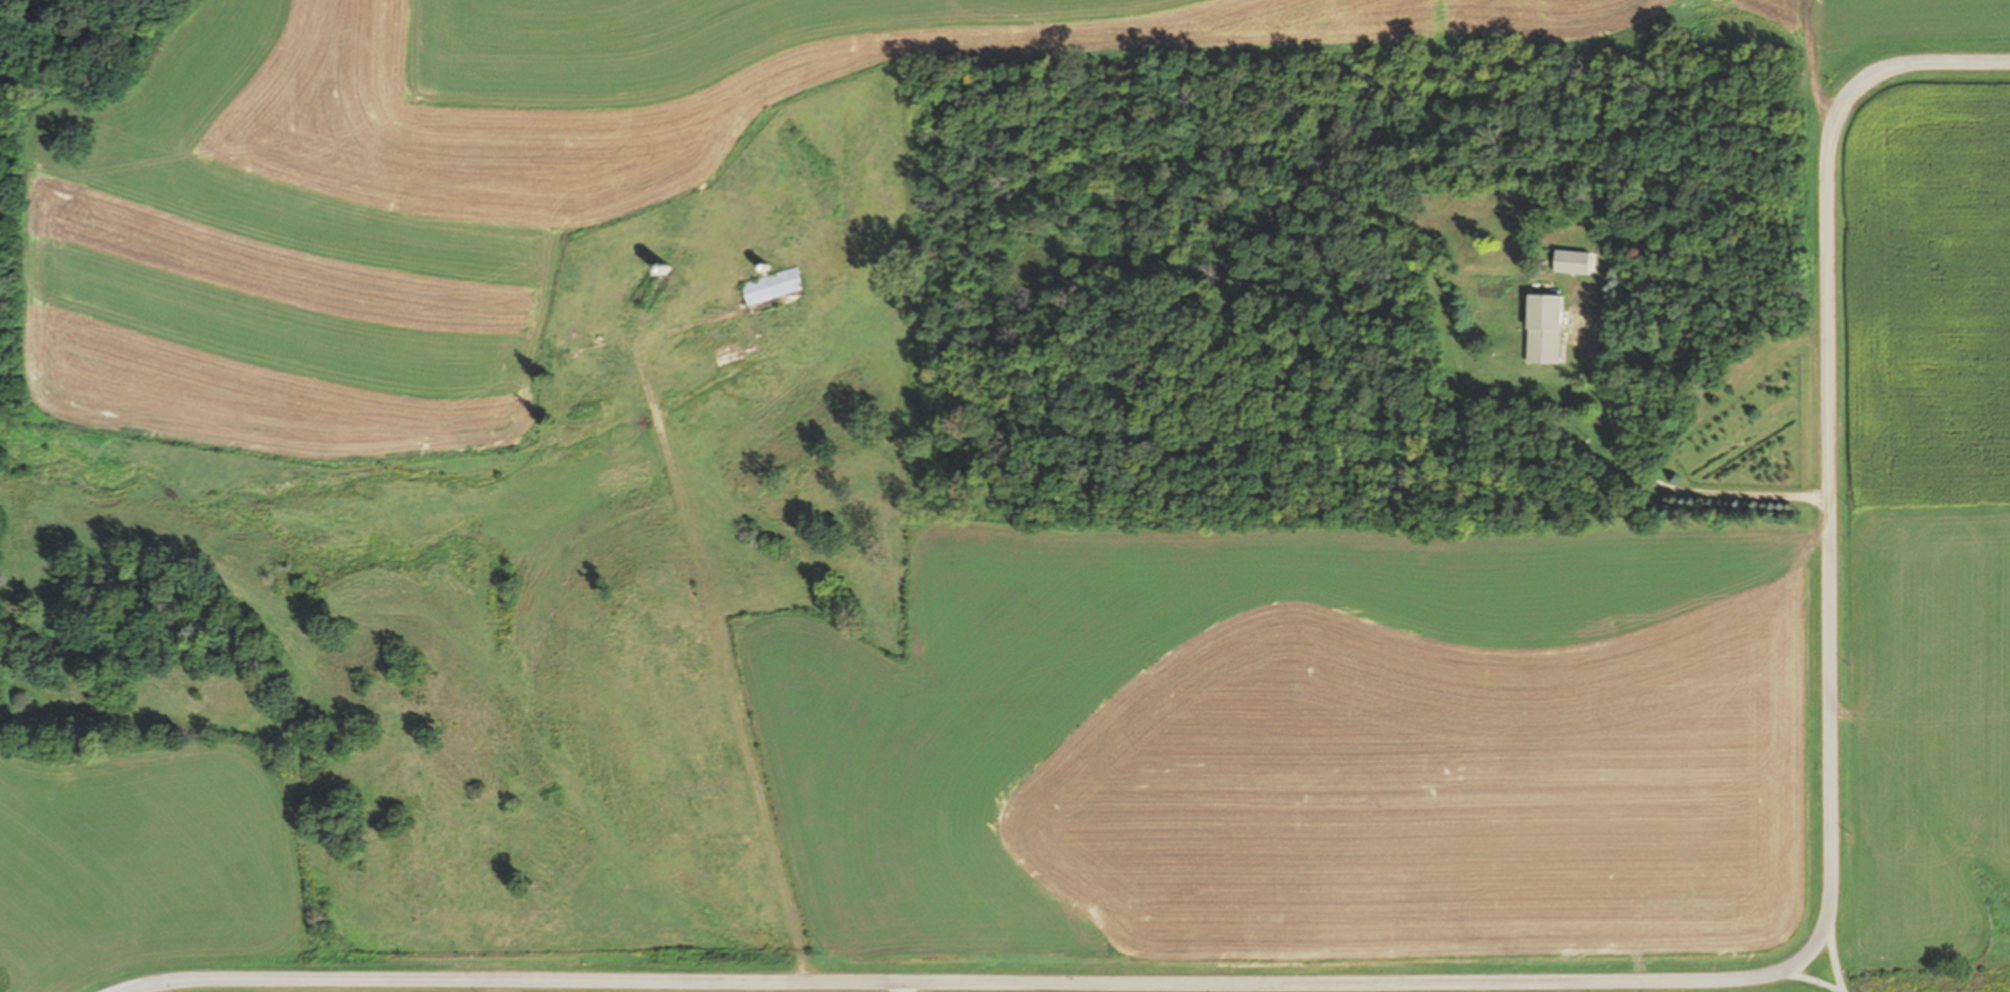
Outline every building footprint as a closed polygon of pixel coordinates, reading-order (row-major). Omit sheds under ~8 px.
[(1588,273),(1588,251),(1554,251),(1554,273),(1588,273)] [(801,290),(795,267),(739,281),(744,304),(801,290)] [(1559,364),(1560,295),(1526,295),(1525,363),(1559,364)]
